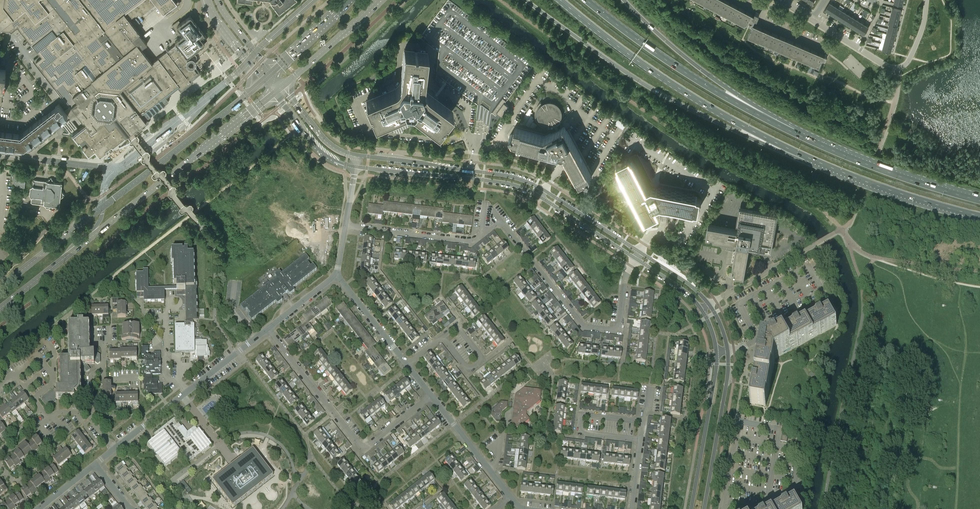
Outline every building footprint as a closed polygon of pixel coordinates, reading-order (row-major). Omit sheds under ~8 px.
[(12,30),(16,26),(18,25),(21,28),(22,29),(42,56),(36,61),(44,71),(55,85),(61,80),(79,103),(74,107),(83,118),(81,119),(84,124),(86,122),(87,123),(85,125),(80,128),(79,129),(72,135),(79,143),(81,142),(84,146),(82,147),(89,156),(95,151),(100,157),(109,150),(107,148),(108,148),(110,146),(111,145),(113,147),(128,135),(130,133),(133,131),(134,131),(134,130),(135,129),(137,127),(138,127),(146,121),(149,115),(161,105),(161,104),(163,103),(162,102),(167,98),(166,97),(173,91),(179,86),(181,88),(200,74),(194,66),(195,66),(195,65),(195,64),(196,63),(195,62),(195,61),(195,60),(194,60),(194,59),(193,59),(192,59),(191,59),(190,59),(189,59),(189,60),(187,56),(188,56),(191,54),(192,53),(196,51),(195,50),(196,49),(197,50),(200,47),(201,46),(204,44),(205,43),(204,42),(207,39),(207,38),(205,36),(206,35),(204,33),(203,32),(204,32),(201,29),(200,28),(198,25),(197,25),(197,24),(194,20),(194,21),(193,20),(194,19),(191,16),(190,16),(189,16),(186,18),(186,19),(185,20),(185,19),(182,22),(181,23),(180,22),(179,20),(172,25),(181,36),(175,41),(177,43),(153,62),(154,62),(152,64),(147,56),(142,51),(134,40),(136,39),(139,44),(144,40),(144,39),(143,39),(140,34),(139,33),(132,25),(133,25),(130,21),(129,20),(130,19),(138,13),(138,12),(133,7),(141,0),(0,0),(0,28),(12,30)] [(153,0),(153,1),(158,7),(163,13),(165,12),(166,15),(171,11),(169,9),(171,8),(171,7),(172,6),(174,5),(177,3),(174,0),(153,0)] [(700,1),(707,5),(721,12),(745,25),(745,26),(746,24),(749,25),(750,25),(752,26),(752,25),(753,24),(755,19),(757,19),(759,14),(756,12),(754,15),(752,14),(726,0),(699,0),(700,1)] [(446,80),(448,82),(470,98),(477,104),(478,102),(480,103),(483,106),(487,109),(488,108),(488,109),(491,111),(496,114),(497,113),(501,116),(508,106),(504,103),(533,64),(448,1),(421,38),(439,52),(437,71),(436,78),(440,83),(443,79),(446,80)] [(829,2),(825,10),(829,13),(834,5),(829,2)] [(834,5),(829,13),(833,15),(838,8),(834,5)] [(838,8),(833,15),(838,18),(842,10),(838,8)] [(847,13),(842,10),(838,18),(842,21),(847,13)] [(847,13),(842,21),(846,23),(851,16),(847,13)] [(851,16),(846,23),(851,26),(855,18),(851,16)] [(851,26),(855,29),(860,21),(855,18),(851,26)] [(864,24),(860,21),(855,29),(859,31),(864,24)] [(752,26),(747,37),(748,37),(748,36),(812,63),(816,65),(820,66),(819,67),(819,68),(823,59),(825,60),(827,55),(825,54),(753,24),(752,25),(752,26)] [(864,24),(859,31),(864,34),(869,27),(864,24)] [(880,43),(879,48),(882,49),(891,52),(892,46),(884,44),(881,43),(880,43)] [(390,123),(394,132),(402,133),(403,128),(409,126),(409,124),(412,122),(411,119),(415,113),(439,130),(445,122),(444,121),(446,118),(447,119),(453,111),(428,92),(427,91),(426,90),(425,88),(424,86),(424,85),(424,84),(424,83),(424,81),(428,52),(418,51),(417,52),(414,52),(414,50),(404,49),(401,79),(400,81),(400,83),(399,83),(398,85),(397,86),(396,87),(395,88),(393,88),(371,98),(366,100),(370,110),(371,109),(372,112),(371,113),(375,122),(383,119),(386,125),(390,123)] [(554,131),(552,132),(545,136),(515,128),(513,133),(510,136),(513,141),(537,148),(536,152),(558,157),(559,154),(565,156),(580,183),(584,180),(589,181),(591,175),(569,135),(564,126),(563,126),(561,125),(562,125),(562,124),(561,124),(561,123),(560,124),(559,122),(560,122),(560,121),(561,120),(562,119),(561,119),(561,118),(562,117),(562,115),(562,114),(562,113),(562,112),(562,111),(562,110),(562,109),(561,108),(561,107),(560,106),(560,105),(559,104),(558,104),(557,103),(556,102),(555,102),(554,101),(553,101),(552,101),(551,101),(550,101),(549,101),(548,101),(547,101),(546,101),(545,102),(544,102),(543,103),(542,103),(541,102),(540,102),(539,103),(538,104),(537,105),(537,107),(536,108),(536,109),(536,110),(535,111),(535,113),(535,114),(535,115),(536,117),(536,118),(537,119),(537,120),(538,121),(539,122),(539,123),(540,124),(541,125),(542,126),(544,126),(545,127),(546,127),(547,127),(549,128),(549,126),(550,126),(551,126),(552,126),(553,126),(553,127),(553,128),(553,129),(554,129),(554,131)] [(5,146),(6,145),(9,145),(9,147),(14,147),(14,145),(19,146),(19,148),(25,148),(29,145),(30,145),(33,142),(32,141),(35,139),(36,140),(42,135),(42,134),(45,131),(45,132),(52,127),(51,126),(55,123),(60,119),(63,116),(64,117),(67,115),(68,115),(64,110),(59,104),(55,107),(20,134),(0,131),(0,146),(5,146)] [(614,124),(623,129),(626,124),(618,119),(614,124)] [(655,144),(652,148),(658,153),(661,148),(655,144)] [(622,161),(617,163),(619,167),(618,167),(637,204),(639,208),(645,221),(659,214),(659,213),(656,207),(660,205),(667,206),(685,209),(685,210),(694,211),(694,210),(698,211),(700,197),(697,197),(697,196),(653,187),(653,186),(652,186),(649,180),(651,179),(640,158),(638,158),(636,154),(622,161)] [(24,174),(13,173),(12,173),(12,175),(12,176),(12,177),(12,178),(12,179),(13,180),(13,181),(14,182),(14,183),(14,184),(15,184),(16,185),(17,186),(18,186),(19,187),(20,187),(21,187),(25,188),(26,177),(25,177),(25,175),(24,175),(24,174)] [(59,206),(60,200),(60,198),(64,195),(65,195),(61,191),(61,189),(62,183),(54,182),(51,178),(46,181),(34,180),(33,185),(30,187),(29,194),(32,197),(31,202),(31,203),(43,204),(44,204),(47,208),(48,208),(52,205),(59,206)] [(382,212),(383,212),(390,213),(391,203),(383,202),(383,206),(382,212)] [(397,214),(399,204),(391,203),(390,213),(397,214)] [(374,215),(376,205),(368,204),(367,214),(374,215)] [(405,215),(406,205),(399,204),(397,214),(405,215)] [(383,206),(376,205),(374,215),(382,216),(383,212),(382,212),(383,206)] [(413,206),(406,205),(405,215),(412,216),(413,206)] [(412,216),(412,220),(419,221),(420,217),(421,206),(413,206),(412,216)] [(427,218),(428,207),(421,206),(420,217),(427,218)] [(707,230),(706,236),(710,237),(711,235),(713,236),(713,238),(730,241),(731,241),(731,243),(730,247),(734,247),(735,248),(732,266),(734,266),(734,269),(733,269),(732,273),(744,275),(747,261),(749,248),(749,246),(748,246),(748,244),(754,245),(753,249),(771,253),(778,213),(739,206),(736,224),(740,225),(738,231),(737,230),(737,229),(735,229),(708,224),(707,229),(707,230)] [(435,219),(436,208),(428,207),(427,218),(435,219)] [(436,208),(435,219),(442,220),(443,213),(443,209),(436,208)] [(450,214),(443,213),(442,220),(441,223),(449,224),(450,214)] [(449,224),(449,228),(452,228),(452,225),(457,225),(458,215),(450,214),(449,224)] [(464,226),(465,216),(458,215),(457,225),(464,226)] [(464,226),(472,227),(473,217),(465,216),(464,226)] [(526,224),(524,226),(527,231),(530,229),(538,223),(534,218),(526,224)] [(538,223),(530,229),(534,234),(542,228),(538,223)] [(542,228),(534,234),(538,239),(546,233),(542,228)] [(546,233),(538,239),(543,245),(550,239),(546,233)] [(497,246),(503,253),(508,249),(503,242),(497,246)] [(492,250),(498,257),(503,253),(497,246),(492,250)] [(395,251),(394,259),(400,260),(401,252),(402,248),(395,247),(395,251)] [(289,248),(273,261),(277,265),(292,252),(289,248)] [(549,254),(550,254),(554,259),(561,253),(557,248),(549,254)] [(137,298),(143,297),(144,297),(144,302),(145,301),(147,301),(155,301),(155,300),(157,300),(157,301),(162,301),(162,300),(164,300),(164,301),(165,301),(164,290),(177,290),(177,294),(183,294),(183,295),(185,295),(186,310),(186,322),(185,322),(185,325),(175,325),(176,353),(190,353),(191,358),(191,359),(198,359),(198,361),(204,361),(204,358),(207,358),(207,355),(210,355),(210,351),(209,351),(209,348),(208,348),(208,345),(207,345),(207,340),(194,340),(194,325),(193,325),(193,322),(197,322),(196,281),(194,281),(193,254),(187,254),(187,253),(188,253),(188,250),(184,250),(184,252),(182,252),(182,250),(172,250),(172,251),(172,253),(172,257),(173,257),(173,260),(172,260),(172,264),(174,264),(174,266),(174,271),(174,273),(174,277),(175,277),(175,280),(174,280),(174,284),(176,284),(176,288),(170,288),(148,289),(148,270),(145,270),(143,270),(143,273),(136,273),(136,278),(138,278),(138,281),(136,281),(138,281),(138,285),(136,285),(137,298)] [(487,254),(493,261),(498,257),(492,250),(487,254)] [(561,253),(554,259),(558,264),(565,258),(561,253)] [(493,261),(487,254),(482,258),(487,265),(493,261)] [(264,287),(240,306),(244,311),(246,309),(250,314),(248,316),(252,321),(276,302),(278,304),(282,301),(281,298),(288,293),(288,292),(290,295),(295,291),(293,289),(317,270),(313,265),(311,267),(307,262),(309,260),(305,255),(301,259),(285,271),(281,274),(279,272),(274,276),(276,278),(270,283),(269,284),(267,281),(262,285),(264,287)] [(801,264),(808,261),(805,256),(799,260),(801,264)] [(565,258),(558,264),(562,269),(569,263),(565,258)] [(562,270),(559,272),(564,278),(567,276),(566,275),(571,271),(573,269),(569,263),(562,269),(562,270)] [(569,278),(573,283),(580,278),(576,272),(569,278)] [(513,282),(517,288),(524,282),(520,277),(513,282)] [(365,283),(369,289),(376,283),(372,278),(365,283)] [(584,283),(580,278),(573,283),(577,289),(584,283)] [(524,282),(517,288),(521,293),(528,287),(530,285),(526,281),(524,283),(524,282)] [(376,283),(369,289),(373,294),(380,288),(376,283)] [(581,294),(588,288),(584,283),(577,289),(581,294)] [(528,287),(521,293),(525,298),(532,292),(535,290),(534,289),(531,285),(528,288),(528,287)] [(380,288),(373,294),(377,299),(384,293),(387,291),(383,287),(380,289),(380,288)] [(455,292),(459,297),(466,292),(461,287),(455,292)] [(592,293),(588,288),(581,294),(585,299),(592,293)] [(466,292),(459,297),(463,302),(469,297),(466,292)] [(532,292),(525,298),(529,303),(536,298),(532,292)] [(384,293),(377,299),(381,304),(388,298),(384,293)] [(589,304),(596,298),(592,293),(585,299),(589,304)] [(320,301),(327,309),(333,304),(326,296),(320,301)] [(469,297),(463,302),(467,307),(473,302),(469,297)] [(388,298),(381,304),(385,309),(392,304),(388,298)] [(601,303),(596,298),(589,304),(593,309),(601,303)] [(321,314),(327,309),(320,301),(314,306),(321,314)] [(531,306),(536,311),(542,306),(538,301),(531,306)] [(340,314),(348,308),(343,302),(336,308),(340,314)] [(442,302),(436,307),(442,315),(448,310),(442,302)] [(473,302),(467,307),(470,312),(477,307),(473,302)] [(126,303),(119,304),(117,304),(117,309),(116,309),(116,312),(117,312),(118,317),(126,317),(126,303)] [(315,318),(321,314),(314,306),(309,310),(315,318)] [(542,306),(536,311),(540,316),(546,311),(542,306)] [(388,312),(392,318),(399,312),(395,307),(388,312)] [(436,307),(430,311),(438,321),(444,317),(442,315),(436,307)] [(477,307),(470,312),(475,318),(481,312),(477,307)] [(353,314),(348,308),(340,314),(345,320),(353,314)] [(309,323),(315,318),(309,310),(302,315),(307,321),(307,320),(309,323)] [(424,316),(426,319),(430,324),(431,323),(433,325),(438,321),(430,311),(424,316)] [(550,316),(546,311),(540,316),(543,321),(550,316)] [(401,315),(399,312),(392,318),(396,323),(403,318),(401,315)] [(353,314),(345,320),(350,326),(357,320),(353,314)] [(550,316),(543,321),(548,327),(556,320),(552,314),(550,316)] [(794,332),(789,331),(772,341),(772,344),(769,346),(763,345),(765,345),(764,349),(762,349),(760,357),(761,357),(761,361),(757,360),(757,365),(756,365),(751,368),(750,376),(753,381),(757,382),(756,386),(753,386),(753,389),(754,391),(753,393),(751,404),(765,406),(767,394),(768,394),(772,369),(773,369),(775,361),(775,359),(776,359),(801,344),(801,345),(824,332),(836,325),(829,314),(822,318),(821,316),(818,315),(817,320),(799,330),(798,328),(795,328),(794,332)] [(89,325),(88,325),(88,316),(80,316),(80,323),(78,323),(78,325),(69,326),(70,360),(60,360),(61,389),(56,389),(56,390),(55,390),(54,388),(44,395),(40,399),(47,408),(56,401),(55,399),(56,398),(71,398),(72,399),(74,399),(74,395),(80,394),(80,367),(81,367),(81,364),(82,364),(86,371),(89,369),(86,364),(94,364),(94,363),(95,363),(98,364),(100,362),(100,355),(97,353),(95,355),(94,355),(94,354),(90,354),(89,325)] [(481,326),(488,321),(484,316),(477,321),(481,326)] [(396,323),(400,328),(407,323),(403,318),(396,323)] [(307,320),(307,321),(301,325),(307,333),(313,328),(309,323),(307,320)] [(362,326),(357,320),(350,326),(354,332),(362,326)] [(485,331),(492,326),(488,321),(481,326),(485,331)] [(411,328),(407,323),(400,328),(404,333),(411,328)] [(550,329),(554,335),(561,329),(557,324),(550,329)] [(127,340),(127,341),(133,341),(133,340),(140,340),(140,338),(139,325),(123,325),(123,336),(122,336),(122,340),(127,340)] [(301,325),(295,330),(301,337),(303,340),(309,335),(307,333),(301,325)] [(362,326),(354,332),(359,338),(367,332),(362,326)] [(467,326),(465,328),(470,335),(476,331),(478,329),(476,326),(470,331),(467,326)] [(489,336),(496,331),(492,326),(485,331),(489,336)] [(404,333),(408,338),(415,333),(411,328),(404,333)] [(561,329),(554,335),(558,340),(565,334),(561,329)] [(295,342),(301,337),(295,330),(289,334),(295,342)] [(493,342),(500,336),(496,331),(489,336),(493,342)] [(371,338),(367,332),(359,338),(364,344),(371,338)] [(419,338),(415,333),(408,338),(412,343),(419,338)] [(296,342),(295,342),(289,334),(283,339),(289,347),(296,342)] [(565,334),(558,340),(562,345),(569,339),(565,334)] [(493,342),(497,347),(504,342),(500,336),(493,342)] [(371,338),(364,344),(368,350),(373,346),(376,344),(371,338)] [(569,339),(562,345),(566,350),(573,345),(569,339)] [(377,352),(373,346),(368,350),(365,352),(370,358),(377,352)] [(148,352),(148,347),(142,348),(142,352),(142,356),(144,356),(144,361),(142,361),(142,367),(145,367),(146,371),(146,375),(152,375),(161,374),(161,361),(160,352),(154,352),(154,354),(148,355),(148,356),(146,356),(146,353),(146,352),(148,352)] [(675,348),(674,355),(678,355),(687,357),(688,350),(679,349),(675,348)] [(314,355),(318,360),(325,355),(320,350),(314,355)] [(382,358),(377,352),(370,358),(374,364),(382,358)] [(428,363),(434,358),(430,353),(423,358),(428,363)] [(260,366),(266,361),(262,355),(256,360),(260,366)] [(325,355),(318,360),(322,366),(329,360),(325,355)] [(434,358),(428,363),(432,368),(438,363),(440,361),(441,361),(437,356),(434,358)] [(510,360),(515,366),(521,362),(515,356),(510,360)] [(379,370),(387,364),(382,358),(374,364),(379,370)] [(329,360),(322,366),(326,371),(333,365),(329,360)] [(505,364),(510,370),(515,366),(510,360),(505,364)] [(270,366),(266,361),(260,366),(264,371),(270,366)] [(435,373),(442,368),(438,363),(432,368),(435,373)] [(391,370),(387,364),(379,370),(384,376),(391,370)] [(500,368),(505,374),(510,370),(505,364),(500,368)] [(333,365),(326,371),(330,376),(337,370),(333,365)] [(268,376),(274,371),(270,366),(264,371),(268,376)] [(446,373),(442,368),(435,373),(439,378),(446,373)] [(495,372),(500,378),(505,374),(500,368),(495,372)] [(337,370),(330,376),(334,381),(341,375),(337,370)] [(146,371),(142,371),(143,385),(144,385),(144,391),(148,391),(148,393),(153,393),(153,394),(158,394),(161,394),(162,394),(162,384),(159,384),(159,382),(158,381),(157,379),(155,379),(155,378),(152,378),(152,375),(146,375),(146,371)] [(278,376),(274,371),(268,376),(272,381),(278,376)] [(490,375),(495,382),(500,378),(495,372),(490,375)] [(443,383),(450,378),(446,373),(439,378),(443,383)] [(341,375),(334,381),(338,386),(345,380),(341,375)] [(485,379),(490,386),(495,382),(490,375),(485,379)] [(454,383),(450,378),(443,383),(447,388),(454,383)] [(405,390),(410,386),(405,379),(400,383),(405,390)] [(480,384),(485,390),(490,386),(485,379),(480,384)] [(275,386),(279,391),(286,386),(282,380),(275,386)] [(345,380),(338,386),(342,391),(349,386),(345,380)] [(405,390),(400,383),(395,387),(400,394),(405,390)] [(451,393),(458,388),(454,383),(447,388),(451,393)] [(286,386),(279,391),(283,396),(290,391),(286,386)] [(349,386),(342,391),(346,396),(353,391),(349,386)] [(400,394),(395,387),(390,391),(395,398),(400,394)] [(511,426),(512,426),(522,428),(523,422),(527,418),(528,418),(529,419),(526,415),(527,409),(531,405),(532,405),(535,403),(535,402),(540,399),(541,390),(524,387),(523,390),(517,395),(515,395),(511,426)] [(462,393),(458,388),(451,393),(455,398),(462,393)] [(290,391),(283,396),(287,401),(294,396),(290,391)] [(395,398),(390,391),(384,395),(390,402),(395,398)] [(19,397),(25,403),(29,400),(24,393),(19,397)] [(459,403),(466,398),(462,393),(455,398),(459,403)] [(294,396),(287,401),(291,406),(298,401),(294,396)] [(19,397),(15,400),(20,407),(22,409),(27,406),(24,404),(25,403),(19,397)] [(470,403),(466,398),(459,403),(463,409),(470,403)] [(380,399),(375,403),(380,410),(385,405),(380,399)] [(20,407),(15,400),(11,403),(16,410),(20,407)] [(502,402),(492,410),(491,415),(495,420),(500,421),(501,411),(507,407),(507,402),(502,402)] [(11,403),(7,406),(11,412),(11,413),(12,414),(16,410),(11,403)] [(375,413),(380,410),(375,403),(370,407),(375,413)] [(6,405),(1,409),(7,416),(11,413),(11,412),(7,406),(6,405)] [(295,411),(299,416),(306,411),(301,406),(295,411)] [(370,417),(375,413),(370,407),(365,410),(370,417)] [(365,421),(370,417),(365,410),(360,415),(365,421)] [(306,411),(299,416),(303,421),(310,416),(306,411)] [(310,416),(303,421),(307,426),(314,421),(310,416)] [(147,444),(154,453),(164,467),(169,464),(170,464),(171,463),(170,463),(176,458),(177,459),(178,458),(177,457),(181,454),(188,463),(201,453),(202,454),(212,446),(209,442),(210,441),(209,440),(208,441),(203,434),(204,434),(203,432),(202,433),(199,429),(189,437),(190,438),(187,440),(185,437),(186,436),(184,434),(183,435),(178,428),(181,426),(175,418),(154,434),(156,437),(153,440),(152,439),(151,440),(152,441),(147,444)] [(430,423),(436,429),(441,425),(436,419),(430,423)] [(430,433),(436,429),(430,423),(425,427),(430,433)] [(425,437),(430,433),(425,427),(420,430),(425,437)] [(418,428),(413,432),(415,434),(420,441),(425,437),(420,430),(418,428)] [(320,430),(314,435),(318,440),(325,435),(320,430)] [(75,441),(82,436),(79,431),(72,437),(75,441)] [(415,445),(420,441),(415,434),(410,438),(415,445)] [(325,435),(318,440),(322,445),(328,440),(325,435)] [(85,440),(82,436),(75,441),(78,445),(85,440)] [(8,460),(4,462),(10,469),(14,466),(16,468),(23,461),(22,460),(32,452),(34,454),(41,447),(40,446),(42,444),(37,437),(32,441),(33,442),(30,443),(31,444),(27,447),(24,443),(15,450),(17,452),(13,456),(13,457),(12,458),(13,458),(9,461),(8,460)] [(410,449),(415,445),(410,438),(405,442),(410,449)] [(82,450),(89,444),(85,440),(78,445),(82,450)] [(328,440),(322,445),(326,450),(332,445),(328,440)] [(82,450),(79,452),(83,456),(85,454),(92,448),(89,444),(82,450)] [(332,445),(326,450),(330,455),(336,450),(332,445)] [(399,447),(394,451),(399,458),(404,454),(403,453),(406,451),(401,445),(399,447)] [(603,447),(601,459),(603,460),(603,463),(610,464),(611,455),(605,455),(606,447),(603,447)] [(62,452),(67,459),(72,456),(66,449),(62,452)] [(230,466),(212,480),(233,507),(273,475),(253,449),(239,459),(240,460),(231,467),(230,466),(229,466),(230,466)] [(336,450),(330,455),(334,460),(340,455),(336,450)] [(655,450),(654,456),(657,457),(666,458),(667,451),(658,450),(655,450)] [(394,462),(399,458),(394,451),(389,455),(394,462)] [(62,452),(57,455),(63,463),(67,459),(62,452)] [(53,459),(55,461),(59,466),(63,463),(57,455),(53,459)] [(389,466),(394,462),(389,455),(384,459),(389,466)] [(452,456),(445,461),(449,467),(456,461),(452,456)] [(337,465),(341,470),(348,465),(344,459),(337,465)] [(384,470),(389,466),(384,459),(379,463),(384,470)] [(52,464),(53,465),(58,472),(61,469),(59,466),(55,461),(52,464)] [(456,461),(449,467),(453,472),(460,467),(456,461)] [(115,468),(120,475),(127,469),(125,465),(124,466),(121,463),(115,468)] [(378,474),(384,470),(379,463),(373,467),(378,474)] [(476,473),(481,469),(479,467),(477,464),(472,468),(474,471),(476,473)] [(21,490),(21,491),(27,498),(31,494),(32,496),(40,490),(39,488),(44,484),(46,485),(53,479),(52,478),(58,473),(58,472),(53,465),(44,472),(45,473),(44,474),(45,475),(41,478),(39,476),(38,476),(37,474),(32,477),(34,480),(30,483),(31,484),(30,485),(31,486),(27,489),(25,487),(21,490)] [(348,465),(341,470),(345,475),(352,470),(348,465)] [(460,467),(453,472),(457,477),(464,472),(460,467)] [(120,475),(125,481),(132,476),(133,475),(130,471),(129,472),(127,469),(120,475)] [(352,470),(345,475),(349,480),(356,475),(352,470)] [(464,472),(457,477),(461,482),(468,477),(464,472)] [(94,484),(99,491),(104,487),(99,480),(98,478),(94,474),(92,476),(97,482),(94,484)] [(424,478),(429,484),(435,480),(429,474),(424,478)] [(356,475),(349,480),(353,485),(360,480),(356,475)] [(130,487),(137,482),(138,481),(135,478),(134,479),(132,476),(125,481),(130,487)] [(419,482),(424,488),(429,484),(424,478),(419,482)] [(360,480),(353,485),(357,490),(364,485),(360,480)] [(184,481),(180,483),(188,493),(192,491),(184,481)] [(464,486),(468,491),(475,486),(471,481),(464,486)] [(92,486),(89,488),(94,495),(99,491),(94,484),(93,482),(91,484),(92,486)] [(137,482),(130,487),(135,494),(142,489),(143,488),(140,484),(139,485),(137,482)] [(414,486),(419,492),(424,488),(419,482),(414,486)] [(409,490),(414,496),(419,492),(414,486),(409,490)] [(475,486),(468,491),(472,496),(479,491),(475,486)] [(94,495),(89,488),(84,492),(89,499),(94,495)] [(72,491),(76,495),(75,496),(76,498),(74,499),(74,500),(79,506),(82,508),(83,508),(87,506),(84,502),(79,496),(74,489),(72,491)] [(142,489),(135,494),(140,500),(147,495),(148,494),(145,491),(144,492),(142,489)] [(404,494),(409,500),(414,496),(409,490),(404,494)] [(28,499),(27,498),(21,491),(18,493),(18,494),(23,500),(24,502),(28,499)] [(479,491),(472,496),(476,501),(483,496),(479,491)] [(84,502),(89,499),(84,492),(79,496),(84,502)] [(0,507),(0,508),(1,508),(15,508),(18,507),(17,505),(23,500),(18,494),(18,493),(9,500),(8,499),(6,500),(9,503),(6,506),(4,504),(0,507)] [(79,506),(74,500),(74,499),(69,493),(67,495),(72,501),(69,503),(69,504),(73,508),(76,508),(79,506)] [(399,498),(404,504),(409,500),(404,494),(399,498)] [(441,504),(448,499),(444,494),(437,499),(441,504)] [(140,500),(145,507),(153,501),(150,497),(149,498),(147,495),(140,500)] [(483,496),(476,501),(480,506),(487,501),(483,496)] [(62,499),(65,502),(63,503),(66,506),(64,508),(65,508),(73,508),(69,504),(69,503),(68,502),(64,497),(62,499)] [(394,502),(399,508),(404,504),(399,498),(394,502)] [(439,506),(442,508),(445,508),(452,504),(448,499),(441,504),(439,506)] [(147,508),(155,508),(158,507),(155,504),(154,505),(152,502),(153,501),(145,507),(147,508)] [(487,501),(480,506),(482,508),(487,508),(491,506),(487,501)]
